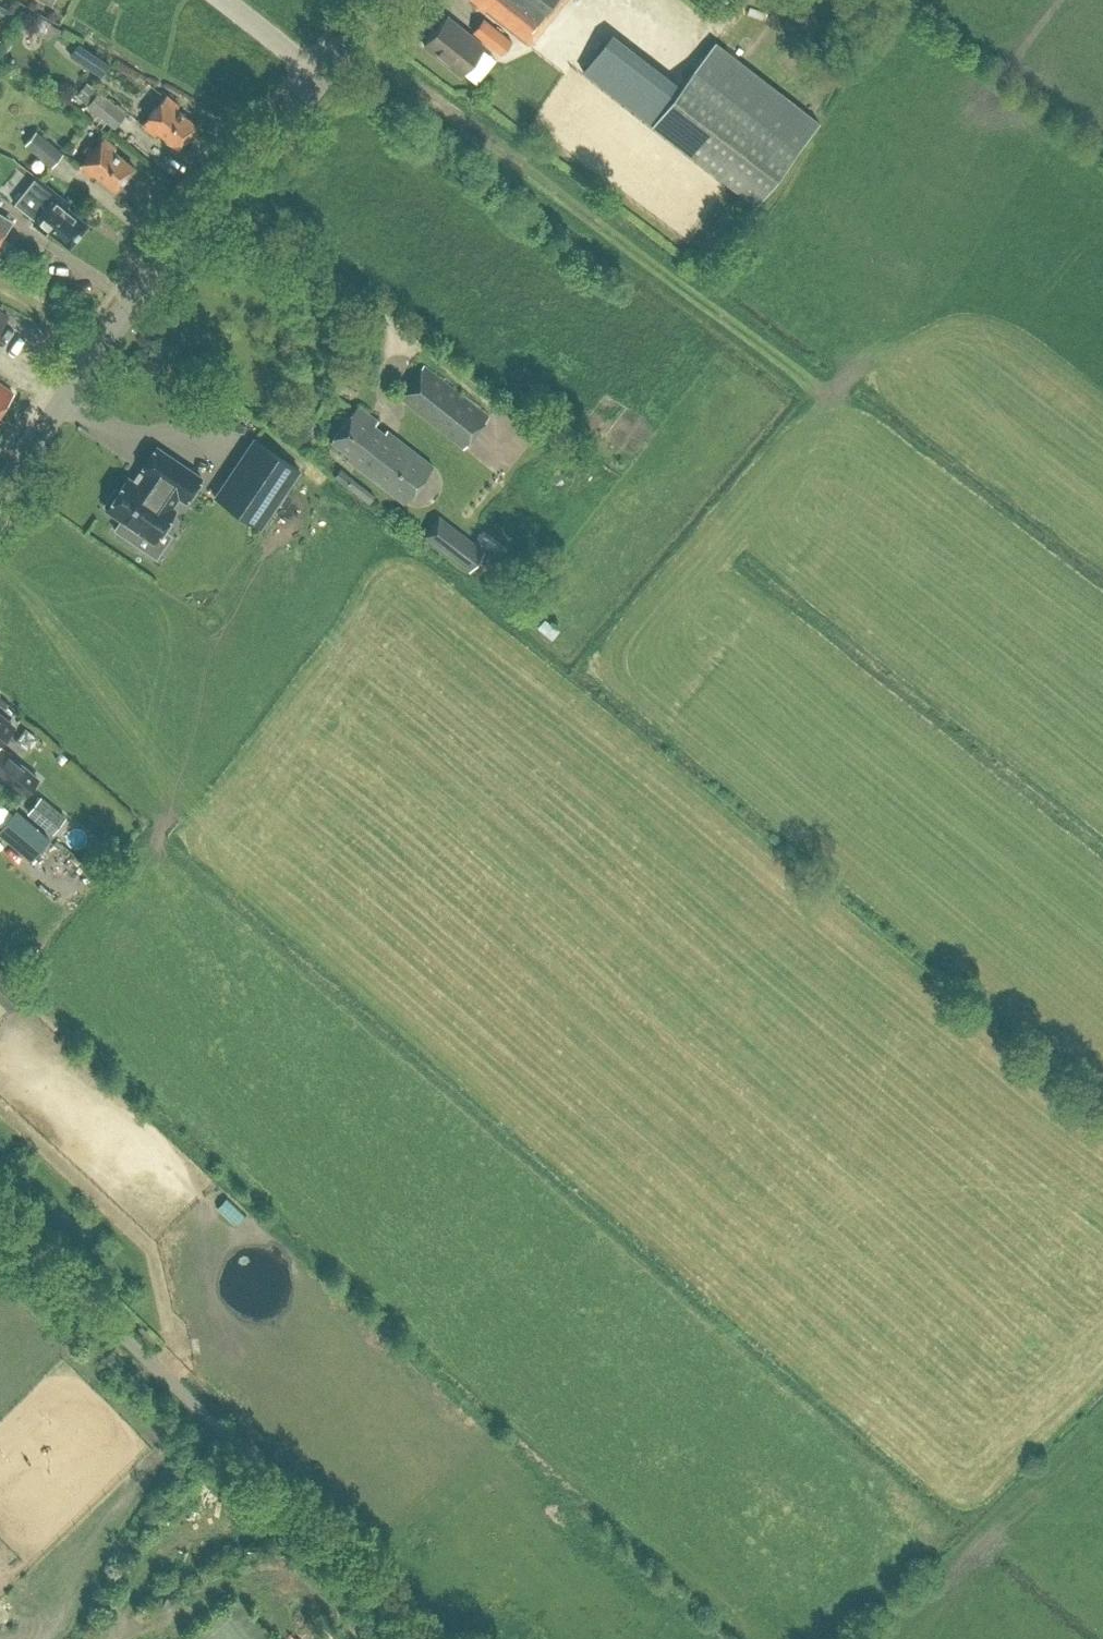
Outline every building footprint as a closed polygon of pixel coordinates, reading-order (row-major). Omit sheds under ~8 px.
[(529,45),(564,0),(472,0),(529,45)] [(423,44),(461,75),(484,46),(447,15),(423,44)] [(503,51),(511,40),(482,16),(473,28),(503,51)] [(545,47),(630,105),(651,74),(567,16),(545,47)] [(651,122),(667,135),(756,203),(819,120),(714,40),(651,122)] [(126,112),(98,89),(86,104),(114,127),(126,112)] [(178,104),(166,94),(142,124),(155,134),(157,131),(178,148),(197,124),(176,108),(178,104)] [(63,152),(36,129),(24,144),(51,167),(63,152)] [(114,150),(116,147),(104,136),(78,166),(91,178),(94,175),(113,191),(134,167),(114,150)] [(33,217),(39,210),(41,212),(32,223),(46,234),(49,231),(69,247),(88,224),(67,208),(70,203),(57,193),(59,191),(37,173),(14,202),(33,217)] [(30,345),(52,324),(35,306),(13,327),(30,345)] [(423,361),(396,394),(463,448),(490,414),(423,361)] [(0,382),(0,410),(13,391),(0,382)] [(404,502),(432,464),(386,429),(383,432),(374,424),(377,420),(357,404),(330,439),(349,454),(346,457),(404,502)] [(253,437),(214,495),(259,526),(298,468),(253,437)] [(107,506),(105,508),(121,519),(114,528),(131,539),(137,530),(153,540),(175,508),(171,505),(178,495),(185,500),(201,476),(156,446),(140,470),(144,472),(137,482),(127,476),(118,489),(115,487),(103,503),(107,506)] [(334,475),(346,484),(352,477),(340,467),(334,475)] [(490,545),(513,516),(473,483),(450,512),(490,545)] [(438,516),(424,534),(469,568),(482,550),(438,516)] [(14,729),(0,716),(0,744),(14,729)] [(25,794),(37,780),(0,749),(0,773),(25,794)] [(61,823),(40,804),(32,814),(53,832),(61,823)] [(44,837),(13,809),(0,823),(0,832),(27,856),(44,837)]
